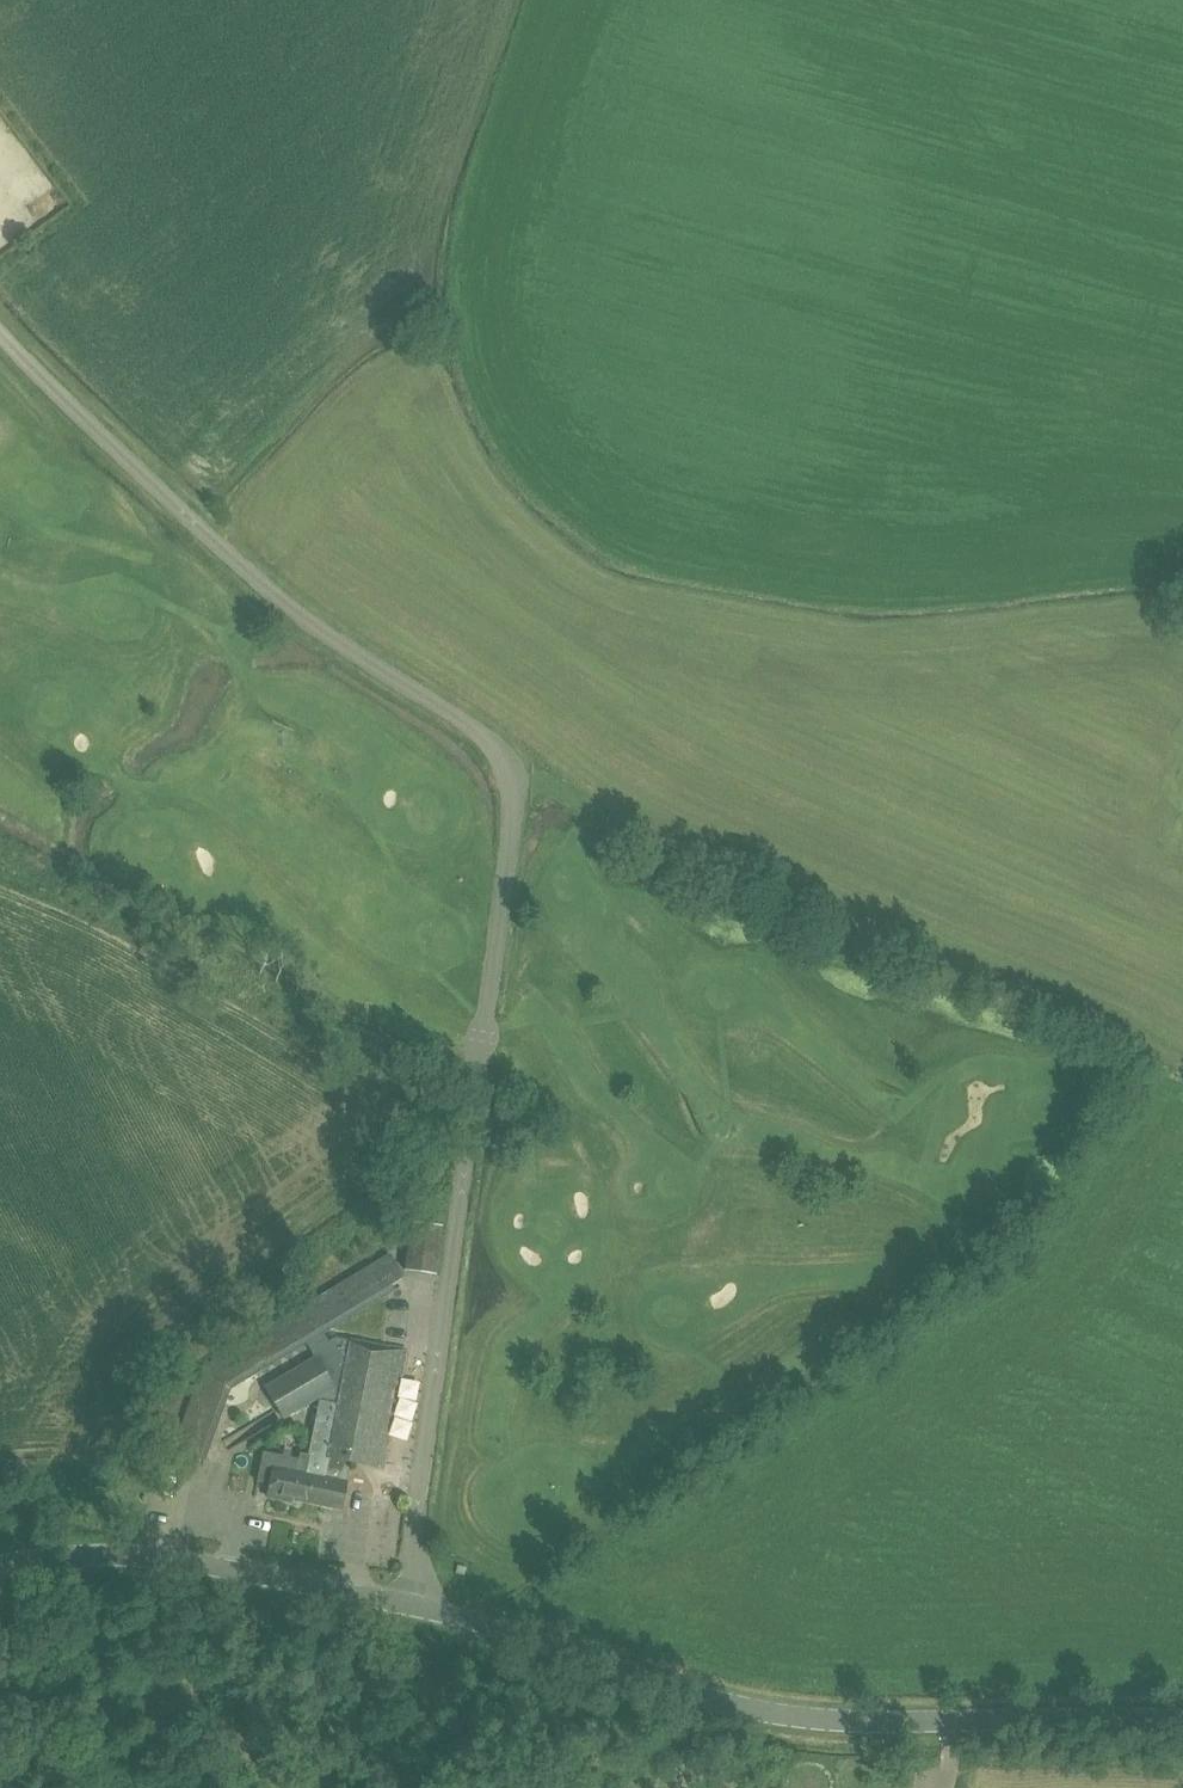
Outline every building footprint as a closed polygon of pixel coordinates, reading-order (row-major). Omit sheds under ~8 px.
[(441,1226),(413,1223),(407,1270),(435,1274),(441,1226)] [(293,1499),(302,1501),(342,1509),(351,1462),(384,1468),(390,1437),(385,1436),(397,1376),(403,1375),(408,1350),(339,1338),(329,1341),(324,1334),(396,1290),(393,1285),(405,1277),(391,1255),(203,1368),(171,1464),(195,1472),(200,1459),(206,1462),(231,1390),(307,1343),(315,1357),(265,1386),(283,1418),(316,1399),(319,1400),(309,1454),(300,1452),(299,1458),(264,1451),(258,1482),(271,1484),(269,1497),(292,1502),(293,1499)]
